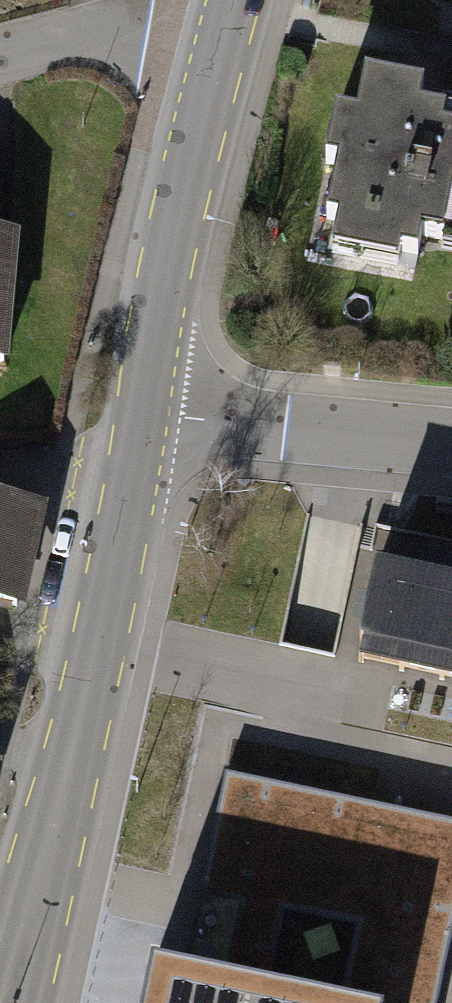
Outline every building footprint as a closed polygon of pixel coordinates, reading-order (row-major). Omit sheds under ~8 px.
[(362,75),(354,116),(332,112),(322,162),(332,164),(322,219),(335,221),(329,253),(396,266),(398,253),(415,256),(419,234),(444,239),(441,251),(451,253),(451,107),(443,105),(441,112),(416,108),(421,86),(362,75)] [(9,359),(20,229),(0,227),(0,359),(9,359)] [(27,607),(49,503),(0,493),(0,602),(27,607)] [(425,551),(421,567),(378,558),(360,645),(362,646),(359,661),(451,681),(451,557),(425,551)] [(321,920),(346,799),(226,774),(180,981),(268,1000),(285,913),(321,920)] [(346,799),(321,920),(356,928),(338,1002),(438,1002),(451,938),(451,821),(346,799)] [(268,1000),(180,981),(138,972),(131,1002),(283,1002),(268,1000)]
